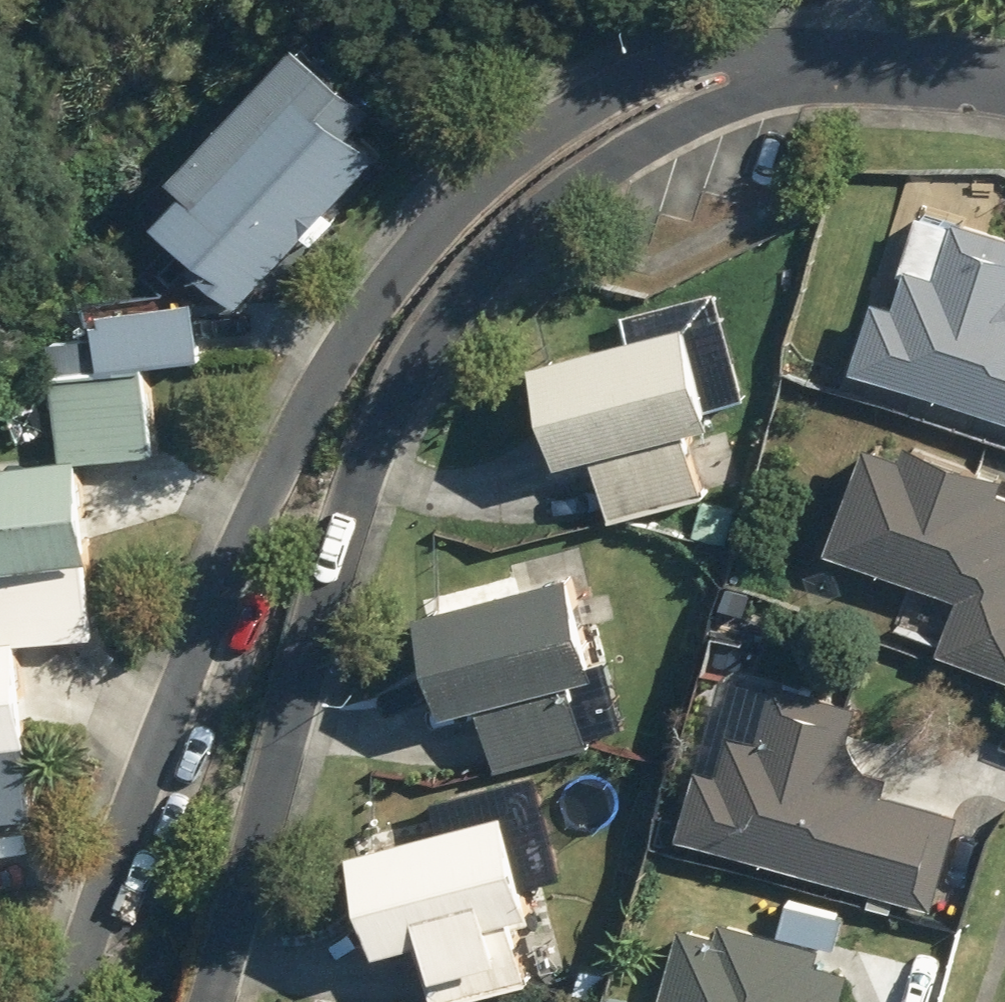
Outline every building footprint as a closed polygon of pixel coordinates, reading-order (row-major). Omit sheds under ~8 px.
[(368,166),(285,88),(152,229),(236,306),(368,166)] [(1004,404),(1004,221),(968,210),(952,266),(918,255),(904,296),(885,290),(862,357),(1004,404)] [(709,302),(561,339),(585,437),(608,432),(626,503),(715,481),(697,411),(733,401),(709,302)] [(97,375),(198,363),(192,307),(90,319),(97,375)] [(80,559),(70,470),(135,464),(128,387),(34,397),(40,462),(0,466),(0,567),(80,559)] [(1004,661),(1004,465),(919,432),(914,446),(880,433),(840,538),(970,587),(950,640),(1004,661)] [(593,554),(445,592),(469,691),(493,686),(511,755),(599,733),(581,663),(618,654),(593,554)] [(26,745),(18,656),(82,650),(76,573),(0,581),(0,748),(26,745)] [(689,825),(943,896),(969,806),(894,784),(899,765),(875,759),(857,729),(867,696),(787,673),(772,730),(742,721),(729,767),(707,760),(689,825)] [(23,828),(15,750),(0,752),(0,830),(23,828)] [(527,796),(379,833),(403,931),(426,926),(444,997),(532,975),(514,905),(551,895),(527,796)] [(659,836),(682,841),(687,819),(664,814),(659,836)] [(848,999),(858,963),(826,955),(829,941),(734,913),(730,928),(692,917),(669,1001),(857,1001),(848,999)]
